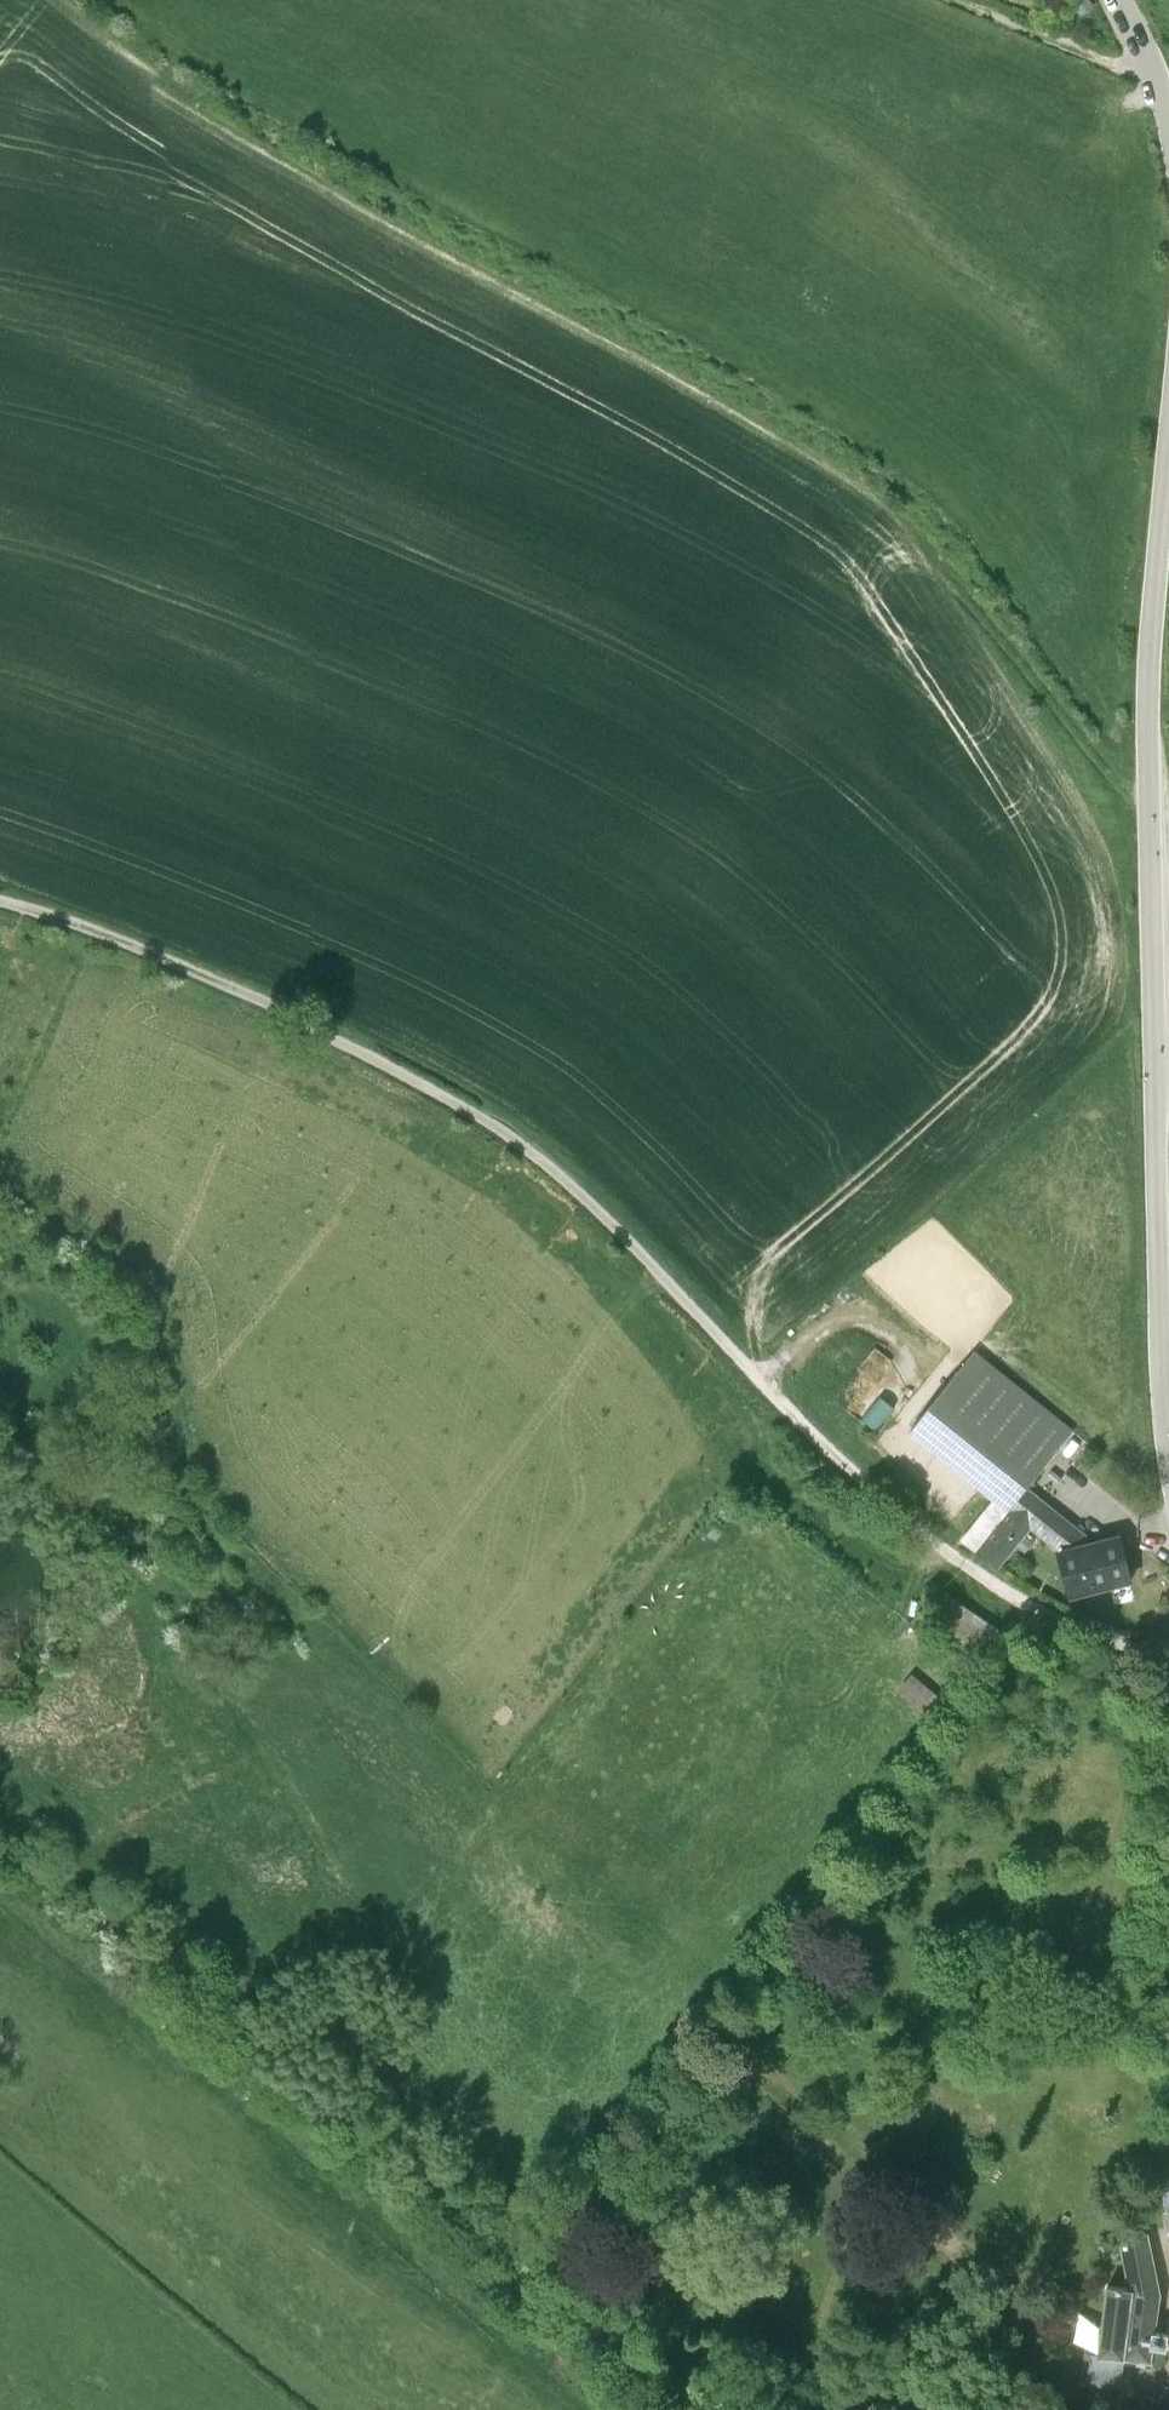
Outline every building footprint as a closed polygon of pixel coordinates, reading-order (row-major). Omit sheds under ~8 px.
[(1083,1427),(978,1349),(923,1423),(1022,1497),(993,1537),(1022,1559),(1052,1519),(1077,1538),(1086,1577),(1133,1570),(1130,1540),(1045,1478),(1083,1427)] [(969,1640),(983,1623),(942,1592),(928,1609),(969,1640)] [(908,1676),(924,1690),(938,1675),(923,1660),(908,1676)] [(1098,2352),(1152,2362),(1160,2291),(1149,2232),(1123,2236),(1132,2286),(1108,2281),(1098,2352)]
